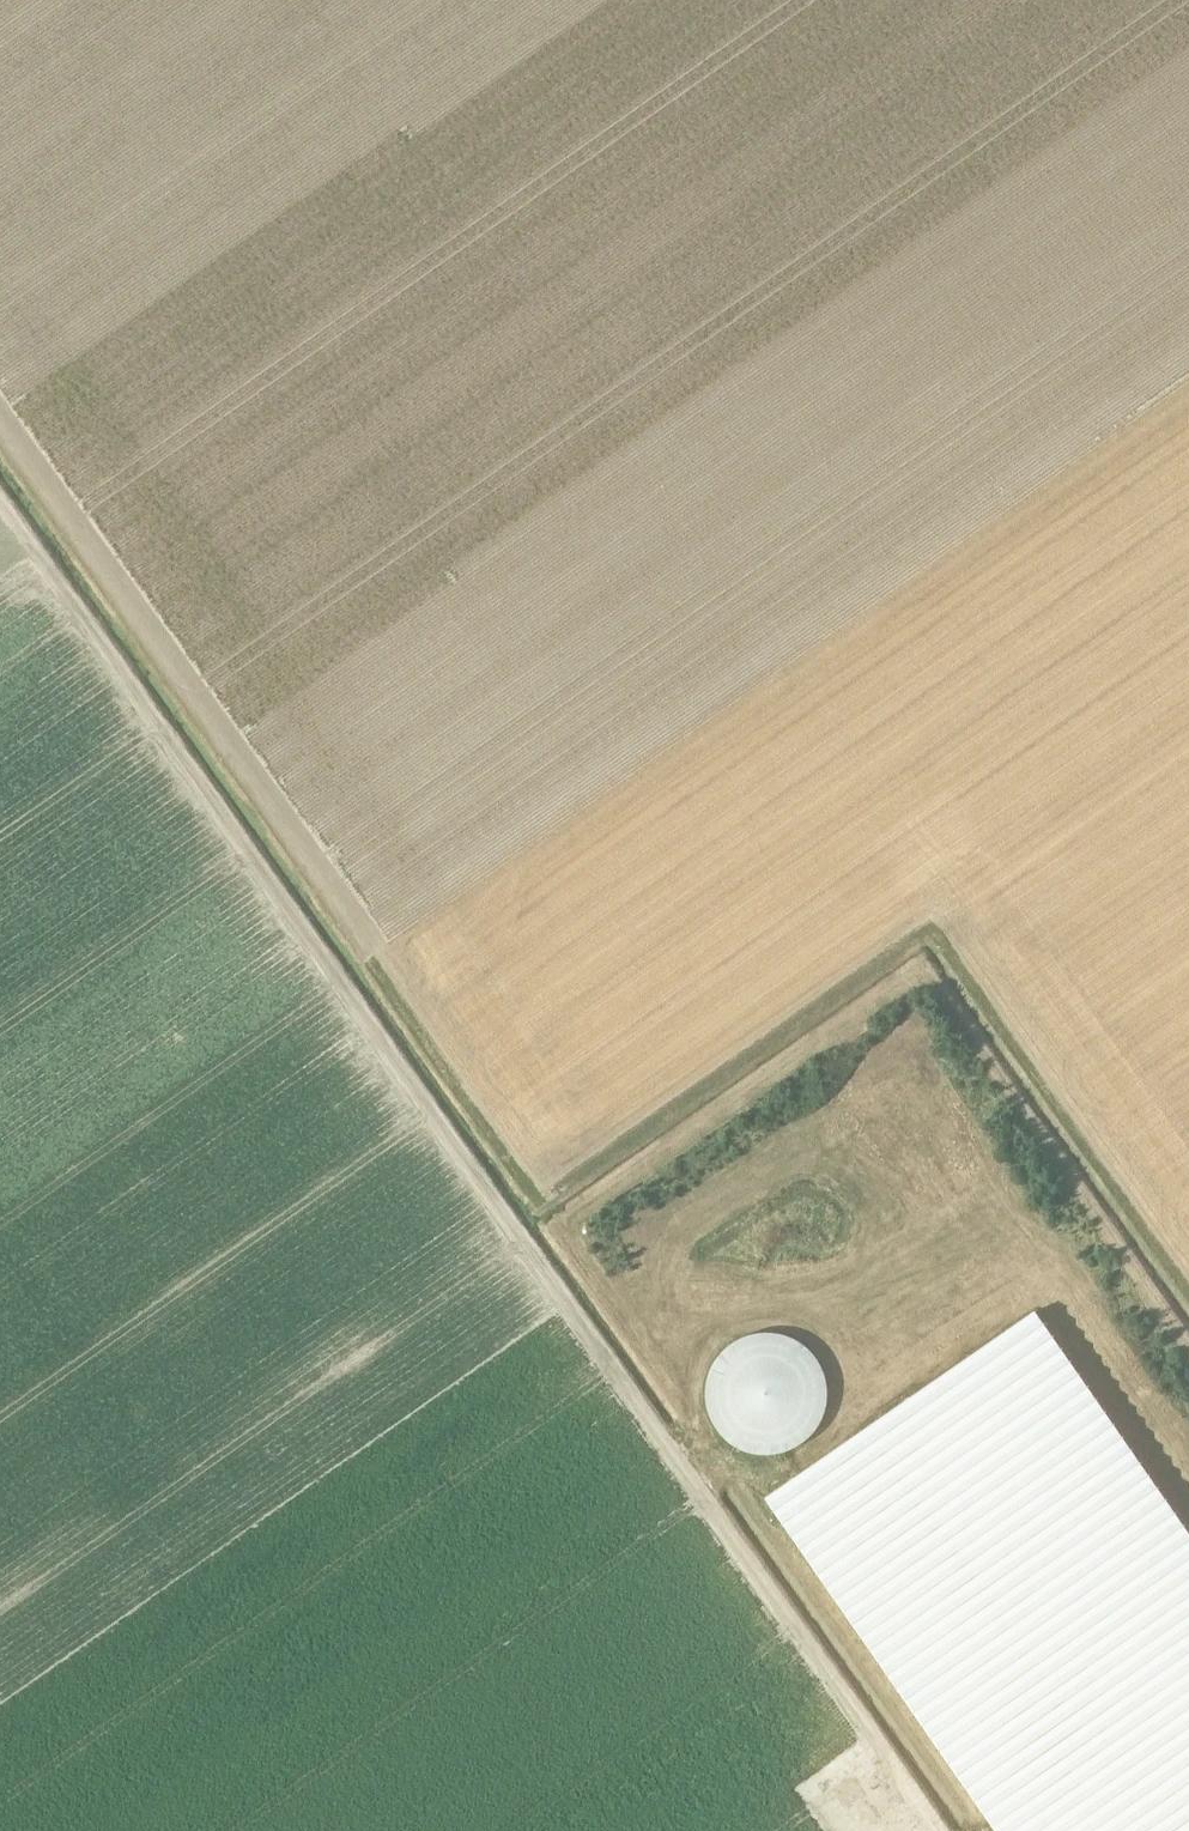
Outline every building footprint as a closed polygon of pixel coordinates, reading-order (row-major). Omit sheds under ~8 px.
[(1034,1312),(764,1499),(995,1830),(1188,1830),(1188,1536),(1034,1312)] [(750,1336),(737,1341),(726,1349),(716,1360),(709,1373),(706,1387),(706,1401),(709,1415),(716,1428),(725,1439),(737,1448),(750,1453),(765,1455),(779,1454),(793,1449),(804,1441),(814,1432),(821,1420),(825,1407),(827,1393),(825,1380),(820,1367),(812,1355),(802,1346),(791,1339),(777,1335),(764,1334),(750,1336)] [(872,1817),(853,1830),(882,1830),(872,1817)]
